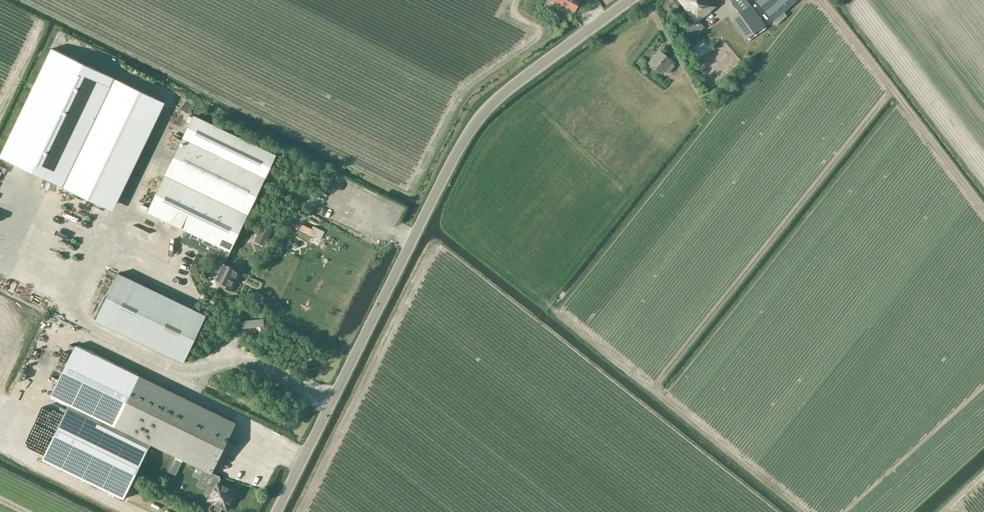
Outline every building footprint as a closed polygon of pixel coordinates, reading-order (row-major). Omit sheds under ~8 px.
[(574,11),(580,0),(554,0),(574,11)] [(711,9),(716,5),(713,0),(673,0),(692,25),(695,23),(699,29),(703,26),(699,20),(712,11),(711,9)] [(730,19),(744,39),(765,25),(747,0),(731,0),(730,0),(739,12),(730,19)] [(773,21),(797,0),(796,0),(754,0),(773,21)] [(0,155),(0,157),(62,187),(115,77),(52,47),(0,155)] [(675,66),(671,62),(672,61),(660,50),(649,64),(661,74),(665,70),(668,73),(675,66)] [(165,102),(115,77),(62,187),(113,211),(165,102)] [(224,264),(276,155),(210,124),(194,116),(148,212),(186,230),(181,241),(201,251),(200,253),(219,263),(220,262),(224,264)] [(240,271),(224,264),(220,262),(219,263),(216,270),(219,272),(216,280),(220,283),(220,285),(231,290),(240,271)] [(122,271),(99,318),(185,362),(209,316),(122,271)] [(151,444),(205,470),(211,473),(212,473),(236,423),(74,344),(52,394),(70,404),(42,459),(124,499),(151,444)] [(220,479),(220,477),(212,473),(211,473),(205,470),(197,485),(213,493),(209,501),(213,503),(211,508),(212,511),(214,511),(220,511),(223,507),(227,510),(236,492),(228,488),(227,486),(219,482),(220,479)]
